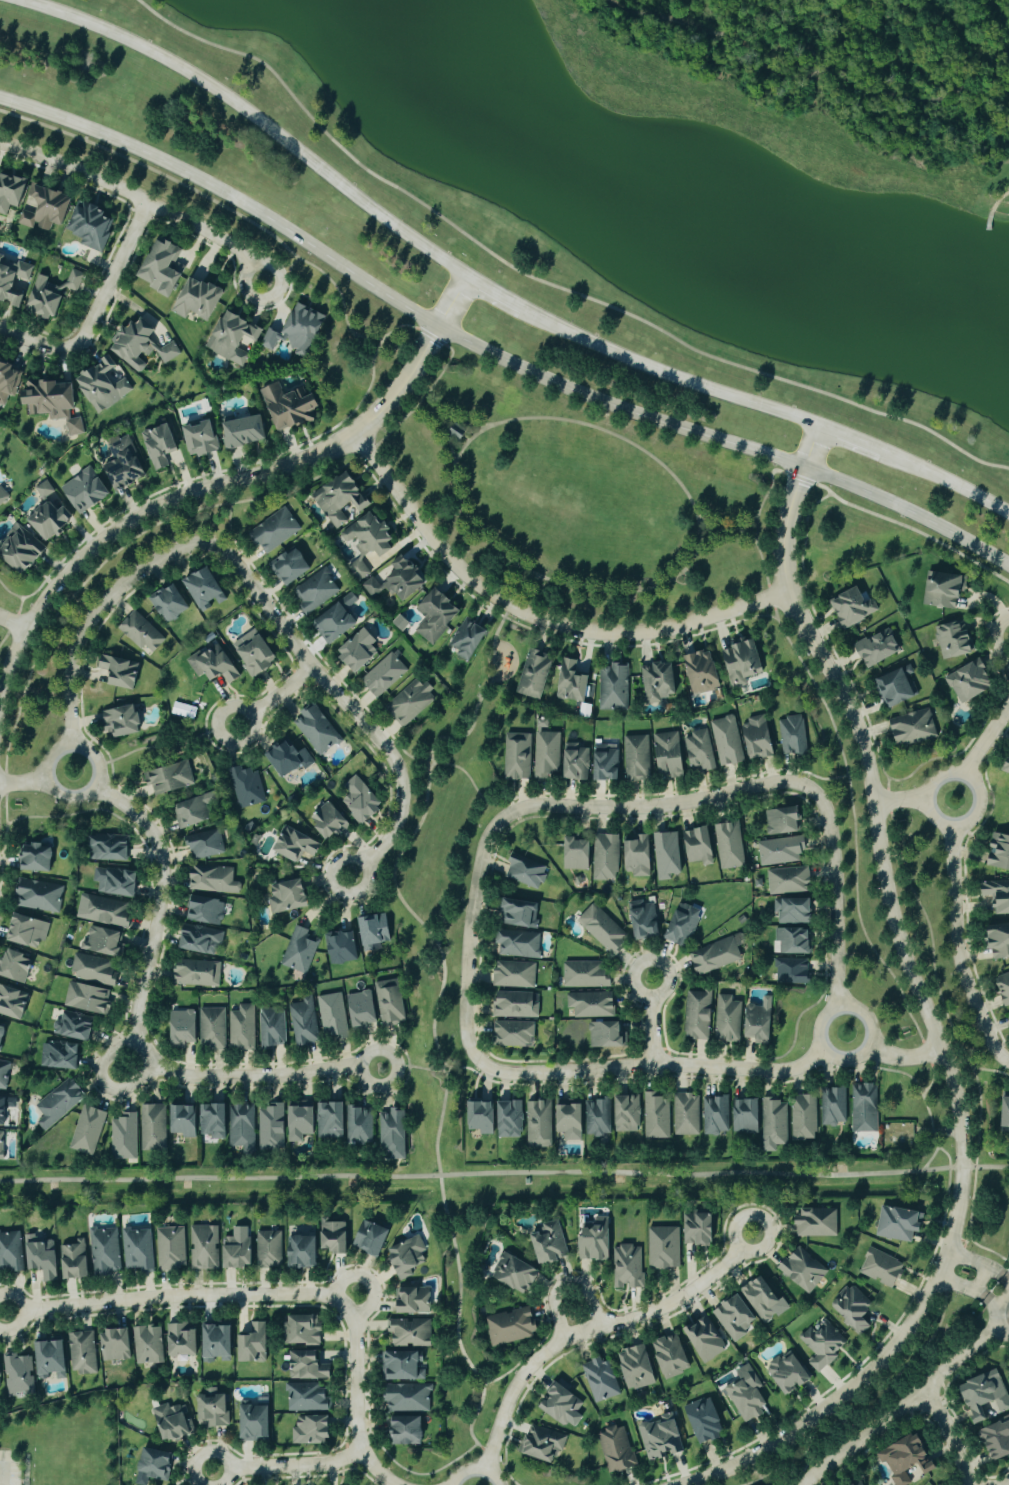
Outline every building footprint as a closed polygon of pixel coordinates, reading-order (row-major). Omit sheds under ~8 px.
[(7,216),(11,205),(20,208),(28,181),(0,172),(0,173),(0,214),(7,216)] [(73,196),(31,183),(18,224),(34,229),(35,227),(49,231),(51,223),(64,227),(73,196)] [(104,253),(111,232),(108,232),(114,214),(77,202),(67,232),(83,237),(81,245),(104,253)] [(139,277),(152,283),(149,288),(171,299),(183,274),(171,268),(180,248),(158,237),(139,277)] [(26,285),(19,283),(20,280),(29,282),(32,268),(3,260),(4,256),(0,255),(0,302),(20,307),(26,285)] [(64,289),(78,293),(84,273),(69,269),(64,288),(46,283),(48,277),(37,274),(26,312),(56,320),(64,289)] [(208,322),(224,291),(191,275),(172,312),(185,319),(188,312),(208,322)] [(258,344),(271,350),(277,337),(284,341),(286,335),(291,348),(295,347),(296,347),(294,352),(304,357),(324,314),(296,301),(292,310),(290,309),(279,332),(281,333),(281,334),(271,329),(271,328),(267,326),(258,344)] [(258,342),(264,330),(226,310),(206,348),(242,368),(249,355),(238,349),(245,336),(258,342)] [(163,364),(180,356),(174,342),(159,349),(148,340),(159,326),(144,314),(139,320),(120,328),(110,340),(117,356),(139,374),(145,367),(140,356),(142,353),(147,357),(153,350),(159,354),(163,364)] [(100,414),(133,389),(108,356),(75,381),(100,414)] [(6,406),(8,395),(15,397),(22,366),(0,361),(0,404),(6,406)] [(74,384),(54,382),(39,380),(27,382),(29,390),(23,391),(29,416),(39,414),(44,415),(50,414),(51,419),(56,420),(66,419),(69,436),(84,434),(81,417),(70,419),(69,410),(74,410),(75,400),(73,388),(74,384)] [(258,389),(277,380),(283,393),(293,388),(293,389),(297,387),(301,396),(312,391),(318,405),(313,407),(312,411),(316,412),(313,422),(304,419),(303,419),(304,421),(296,425),(295,423),(289,426),(288,425),(277,431),(271,417),(272,416),(267,406),(266,406),(258,389)] [(224,422),(225,433),(222,433),(224,449),(267,443),(263,416),(224,422)] [(447,430),(458,438),(465,428),(454,420),(447,430)] [(218,453),(214,421),(185,424),(188,455),(197,454),(197,455),(218,453)] [(178,450),(169,423),(141,432),(153,472),(168,467),(164,455),(178,450)] [(115,492),(133,485),(131,482),(145,476),(128,433),(107,442),(116,463),(105,467),(115,492)] [(61,488),(81,516),(111,494),(91,465),(61,488)] [(309,494),(320,486),(320,485),(336,473),(337,475),(345,469),(346,469),(345,470),(352,479),(354,481),(352,482),(357,488),(358,488),(359,489),(357,490),(364,499),(366,498),(370,503),(359,511),(350,499),(342,505),(343,506),(339,509),(347,520),(335,528),(309,494)] [(45,544),(62,533),(61,531),(73,522),(46,481),(34,488),(45,505),(27,517),(45,544)] [(9,496),(0,486),(0,505),(9,496)] [(248,532),(263,555),(301,531),(286,507),(248,532)] [(347,566),(358,582),(370,574),(361,560),(375,550),(381,558),(393,549),(389,543),(394,539),(374,510),(339,534),(346,544),(355,537),(360,543),(355,547),(361,556),(347,566)] [(24,576),(47,548),(22,527),(0,553),(0,555),(24,576)] [(270,562),(282,587),(311,573),(299,548),(270,562)] [(428,584),(407,553),(392,563),(398,571),(379,585),(374,577),(362,585),(371,599),(386,588),(392,597),(398,593),(404,601),(428,584)] [(228,600),(208,567),(183,581),(201,611),(216,602),(218,606),(228,600)] [(304,614),(340,593),(326,569),(290,590),(304,614)] [(964,576),(928,571),(924,605),(960,609),(964,576)] [(190,611),(175,583),(150,597),(165,625),(190,611)] [(876,612),(861,585),(830,602),(845,630),(876,612)] [(415,631),(432,646),(462,610),(435,588),(417,610),(426,618),(415,631)] [(340,602),(346,609),(357,599),(351,592),(340,602)] [(330,646),(358,624),(340,602),(312,623),(330,646)] [(165,640),(135,610),(117,629),(148,658),(165,640)] [(448,650),(473,661),(487,629),(463,618),(448,650)] [(935,626),(941,660),(974,654),(970,630),(963,632),(961,622),(935,626)] [(357,674),(378,654),(371,646),(376,641),(364,628),(337,653),(357,674)] [(232,643),(244,665),(243,666),(250,678),(277,664),(259,629),(232,643)] [(856,644),(867,669),(901,653),(890,629),(856,644)] [(763,669),(758,639),(722,646),(731,688),(747,685),(746,678),(757,676),(755,670),(763,669)] [(187,659),(196,678),(206,673),(210,682),(223,676),(228,685),(239,679),(221,644),(201,654),(200,653),(187,659)] [(540,701),(552,656),(529,649),(516,694),(540,701)] [(721,689),(714,651),(686,656),(693,695),(721,689)] [(408,673),(393,653),(361,678),(376,697),(408,673)] [(107,685),(134,691),(141,664),(102,655),(99,669),(110,672),(107,685)] [(589,675),(576,674),(577,661),(562,659),(558,699),(587,702),(589,675)] [(995,688),(982,660),(946,676),(959,705),(995,688)] [(640,667),(645,703),(678,698),(673,662),(640,667)] [(629,663),(611,663),(611,668),(600,668),(599,709),(627,710),(629,663)] [(916,697),(904,668),(874,680),(887,710),(916,697)] [(403,728),(437,698),(418,677),(384,707),(403,728)] [(342,739),(314,704),(292,722),(320,757),(342,739)] [(141,734),(137,706),(103,711),(107,739),(141,734)] [(890,719),(898,748),(938,737),(930,708),(890,719)] [(710,721),(720,768),(744,763),(735,716),(710,721)] [(777,720),(783,758),(808,753),(802,716),(777,720)] [(750,761),(775,756),(766,717),(741,722),(750,761)] [(717,769),(707,729),(691,733),(692,737),(684,739),(691,769),(702,766),(704,773),(717,769)] [(560,733),(534,732),(533,779),(550,779),(550,772),(559,772),(560,733)] [(504,780),(529,781),(530,734),(505,733),(504,780)] [(655,734),(657,779),(683,778),(681,733),(655,734)] [(282,780),(310,764),(293,736),(265,752),(282,780)] [(624,737),(625,782),(650,781),(649,736),(624,737)] [(589,749),(580,748),(580,744),(565,744),(564,780),(589,781),(589,749)] [(619,781),(620,745),(596,744),(595,781),(619,781)] [(1006,757),(1001,773),(1008,776),(1008,758),(1006,757)] [(154,796),(195,786),(189,762),(144,773),(147,785),(152,784),(154,796)] [(254,767),(243,771),(241,766),(227,771),(240,810),(266,801),(254,767)] [(385,806),(356,774),(342,787),(349,794),(340,802),(362,826),(385,806)] [(173,805),(179,830),(212,821),(207,806),(218,804),(215,794),(173,805)] [(349,825),(330,802),(309,818),(328,842),(349,825)] [(800,834),(799,808),(765,810),(766,835),(800,834)] [(741,823),(716,824),(718,869),(743,868),(741,823)] [(274,852),(299,863),(303,852),(315,857),(322,843),(285,827),(274,852)] [(686,831),(687,863),(703,862),(703,866),(713,865),(711,829),(686,831)] [(223,855),(220,831),(187,835),(190,859),(223,855)] [(654,833),(656,881),(671,881),(671,875),(682,875),(681,833),(654,833)] [(995,833),(988,866),(1008,871),(1008,836),(995,833)] [(619,835),(595,834),(593,880),(618,881),(619,835)] [(128,862),(129,836),(92,835),(91,861),(128,862)] [(651,875),(650,835),(625,836),(626,876),(651,875)] [(762,867),(799,861),(798,853),(807,852),(804,835),(758,843),(762,867)] [(578,838),(566,837),(565,870),(590,870),(591,841),(578,841),(578,838)] [(25,858),(20,858),(20,872),(52,872),(53,846),(25,845),(25,858)] [(505,878),(539,890),(547,868),(513,856),(505,878)] [(190,892),(240,893),(240,883),(232,882),(233,868),(191,866),(190,892)] [(97,893),(135,898),(138,872),(95,867),(93,883),(98,883),(97,893)] [(810,893),(808,867),(767,870),(768,895),(810,893)] [(15,907),(59,914),(63,886),(19,880),(15,907)] [(309,907),(303,880),(269,886),(271,897),(268,898),(271,915),(309,907)] [(981,882),(982,897),(993,897),(994,916),(1008,915),(1008,881),(981,882)] [(76,920),(127,927),(130,903),(79,895),(76,920)] [(189,896),(186,921),(221,926),(224,901),(189,896)] [(503,909),(507,909),(505,926),(537,929),(539,903),(504,900),(503,909)] [(660,936),(656,900),(630,903),(634,939),(660,936)] [(811,900),(773,900),(773,914),(778,914),(778,924),(812,924),(811,900)] [(687,949),(702,912),(680,903),(665,940),(687,949)] [(593,904),(576,922),(613,956),(629,939),(593,904)] [(49,923),(15,914),(8,942),(38,950),(40,940),(45,941),(49,923)] [(360,917),(362,952),(372,952),(372,944),(390,943),(388,916),(360,917)] [(993,960),(1008,958),(1008,925),(991,926),(993,960)] [(122,933),(90,926),(86,943),(82,941),(80,949),(119,958),(122,949),(119,948),(122,933)] [(215,955),(217,945),(222,946),(224,931),(183,926),(180,951),(215,955)] [(306,975),(319,940),(307,935),(308,931),(295,926),(280,965),(306,975)] [(810,955),(810,929),(774,930),(774,955),(810,955)] [(330,966),(359,960),(353,930),(325,936),(330,966)] [(540,932),(497,931),(497,957),(540,958),(540,932)] [(697,976),(742,961),(737,946),(746,943),(743,935),(689,952),(697,976)] [(25,984),(33,958),(6,951),(0,972),(0,977),(25,984)] [(119,963),(75,953),(69,977),(113,987),(119,963)] [(809,960),(776,959),(775,984),(809,985),(809,960)] [(220,987),(221,963),(175,960),(174,985),(220,987)] [(603,961),(563,962),(563,988),(610,988),(610,971),(603,971),(603,961)] [(495,987),(535,988),(536,963),(495,962),(495,987)] [(994,978),(1005,1007),(1008,1005),(1008,973),(994,978)] [(405,1024),(399,979),(376,982),(381,1027),(405,1024)] [(63,1007),(109,1016),(112,1003),(107,1002),(109,991),(69,982),(63,1007)] [(31,994),(0,985),(0,1015),(23,1021),(31,994)] [(347,995),(352,1028),(378,1024),(372,991),(347,995)] [(710,1040),(712,992),(686,991),(684,1039),(710,1040)] [(539,1019),(539,1002),(534,1002),(534,993),(495,992),(495,1018),(539,1019)] [(316,997),(323,1041),(348,1037),(341,993),(316,997)] [(567,994),(567,1009),(574,1009),(574,1019),(614,1018),(613,993),(567,994)] [(733,996),(716,995),(714,1042),(740,1043),(741,1002),(732,1002),(733,996)] [(288,1005),(296,1048),(320,1043),(311,997),(301,998),(302,1002),(288,1005)] [(772,997),(763,997),(763,1006),(747,1006),(747,1039),(755,1039),(755,1045),(772,1045),(772,997)] [(254,1005),(238,1005),(239,1012),(229,1012),(229,1050),(255,1050),(254,1005)] [(201,1009),(200,1050),(225,1050),(226,1009),(201,1009)] [(260,1048),(285,1048),(284,1009),(259,1009),(260,1048)] [(52,1035),(89,1042),(94,1018),(63,1011),(61,1023),(54,1022),(52,1035)] [(171,1045),(197,1044),(196,1011),(171,1012),(171,1045)] [(495,1046),(534,1047),(535,1023),(495,1022),(495,1046)] [(590,1049),(628,1048),(627,1038),(622,1038),(621,1023),(589,1023),(590,1049)] [(78,1070),(80,1045),(42,1043),(41,1068),(78,1070)] [(8,1089),(10,1062),(0,1061),(0,1089),(8,1089)] [(45,1117),(36,1123),(44,1132),(86,1098),(69,1078),(35,1106),(45,1117)] [(852,1132),(876,1133),(878,1086),(853,1085),(852,1132)] [(821,1090),(822,1125),(846,1125),(845,1090),(821,1090)] [(670,1100),(662,1100),(662,1093),(644,1093),(643,1139),(669,1140),(670,1100)] [(674,1136),(700,1136),(699,1094),(673,1095),(674,1136)] [(793,1141),(817,1141),(817,1096),(793,1096),(793,1141)] [(616,1133),(640,1133),(640,1097),(617,1097),(616,1133)] [(703,1098),(704,1135),(729,1134),(728,1097),(703,1098)] [(611,1137),(611,1098),(598,1098),(597,1102),(586,1102),(586,1136),(611,1137)] [(760,1099),(734,1099),(735,1133),(761,1133),(760,1099)] [(788,1145),(788,1105),(781,1105),(781,1099),(764,1099),(763,1152),(777,1152),(777,1145),(788,1145)] [(527,1102),(528,1149),(553,1148),(552,1101),(527,1102)] [(290,1102),(289,1143),(303,1143),(303,1136),(315,1136),(316,1103),(290,1102)] [(499,1139),(523,1138),(522,1102),(498,1103),(499,1139)] [(583,1103),(558,1103),(558,1133),(566,1133),(566,1142),(583,1141),(583,1103)] [(285,1150),(285,1104),(268,1104),(268,1110),(259,1110),(259,1151),(285,1150)] [(319,1104),(319,1140),(345,1139),(345,1104),(319,1104)] [(470,1130),(482,1131),(482,1135),(495,1136),(495,1104),(470,1104),(470,1130)] [(94,1156),(107,1113),(83,1105),(69,1149),(94,1156)] [(166,1151),(166,1105),(140,1105),(141,1152),(166,1151)] [(202,1135),(212,1135),(212,1140),(228,1140),(227,1105),(201,1106),(202,1135)] [(231,1147),(244,1147),(245,1152),(255,1152),(255,1105),(231,1105),(231,1147)] [(173,1134),(183,1134),(183,1139),(197,1139),(196,1106),(172,1107),(173,1134)] [(349,1144),(373,1143),(372,1109),(348,1109),(349,1144)] [(380,1113),(381,1161),(406,1161),(405,1109),(390,1109),(390,1113),(380,1113)] [(137,1160),(137,1113),(121,1114),(121,1120),(111,1120),(112,1161),(137,1160)] [(921,1211),(882,1205),(876,1236),(911,1242),(913,1231),(921,1232),(923,1223),(919,1223),(921,1211)] [(837,1237),(837,1208),(802,1207),(802,1216),(796,1215),(796,1236),(837,1237)] [(684,1245),(715,1244),(714,1212),(683,1213),(684,1245)] [(580,1259),(610,1259),(610,1216),(594,1216),(594,1222),(583,1222),(583,1236),(580,1236),(580,1259)] [(531,1235),(541,1266),(569,1256),(557,1219),(542,1224),(544,1230),(531,1235)] [(331,1254),(348,1253),(347,1220),(322,1221),(322,1248),(331,1248),(331,1254)] [(390,1228),(362,1220),(354,1248),(382,1256),(390,1228)] [(218,1225),(191,1225),(190,1269),(218,1270),(218,1225)] [(93,1275),(120,1273),(118,1227),(91,1229),(93,1275)] [(158,1271),(185,1270),(184,1227),(156,1228),(158,1271)] [(252,1267),(251,1227),(232,1227),(233,1237),(223,1237),(224,1267),(252,1267)] [(680,1268),(679,1227),(648,1227),(649,1269),(680,1268)] [(151,1228),(122,1230),(124,1270),(153,1269),(151,1228)] [(22,1271),(21,1231),(0,1232),(0,1272),(22,1271)] [(282,1231),(256,1231),(257,1268),(283,1267),(282,1231)] [(402,1279),(413,1274),(410,1269),(429,1260),(418,1235),(388,1249),(402,1279)] [(318,1236),(289,1236),(289,1268),(318,1267),(318,1236)] [(61,1246),(64,1279),(89,1277),(85,1238),(75,1239),(75,1244),(61,1246)] [(44,1282),(58,1280),(55,1240),(27,1242),(29,1270),(42,1269),(44,1282)] [(643,1287),(643,1245),(614,1245),(614,1288),(623,1288),(623,1287),(643,1287)] [(809,1295),(829,1271),(798,1245),(778,1268),(809,1295)] [(895,1287),(904,1261),(868,1249),(860,1275),(895,1287)] [(490,1275),(527,1296),(541,1271),(505,1250),(490,1275)] [(744,1285),(760,1321),(783,1312),(767,1275),(744,1285)] [(860,1336),(871,1326),(863,1316),(873,1307),(852,1284),(830,1303),(860,1336)] [(398,1313),(431,1312),(430,1287),(397,1287),(398,1313)] [(712,1312),(731,1341),(759,1322),(739,1292),(721,1304),(722,1306),(712,1312)] [(485,1317),(491,1346),(538,1335),(532,1306),(485,1317)] [(289,1315),(290,1345),(321,1344),(320,1314),(289,1315)] [(701,1362),(725,1352),(709,1316),(685,1327),(701,1362)] [(431,1319),(387,1320),(388,1333),(392,1333),(392,1347),(431,1346),(431,1319)] [(239,1360),(268,1358),(267,1321),(252,1322),(252,1335),(238,1335),(239,1360)] [(814,1356),(808,1362),(818,1374),(837,1357),(834,1354),(846,1343),(827,1321),(815,1332),(810,1327),(798,1337),(814,1356)] [(160,1325),(133,1327),(136,1365),(164,1362),(160,1325)] [(232,1325),(204,1325),(203,1360),(221,1360),(221,1362),(231,1362),(232,1325)] [(102,1330),(103,1361),(131,1360),(130,1329),(102,1330)] [(71,1374),(96,1373),(94,1331),(69,1332),(71,1374)] [(651,1343),(665,1378),(692,1367),(677,1332),(651,1343)] [(64,1340),(36,1342),(39,1376),(56,1375),(57,1379),(67,1378),(64,1340)] [(657,1383),(646,1344),(618,1351),(629,1391),(657,1383)] [(812,1377),(791,1349),(766,1367),(787,1396),(812,1377)] [(292,1380),(331,1378),(331,1364),(319,1364),(319,1350),(291,1351),(292,1380)] [(425,1380),(425,1369),(422,1369),(422,1352),(382,1351),(382,1379),(425,1380)] [(6,1398),(17,1398),(17,1393),(33,1392),(33,1355),(6,1356),(6,1398)] [(594,1403),(619,1395),(606,1356),(581,1364),(594,1403)] [(762,1385),(748,1363),(736,1371),(740,1377),(722,1388),(744,1423),(769,1407),(757,1388),(762,1385)] [(999,1369),(962,1383),(977,1423),(1008,1411),(1008,1397),(999,1369)] [(585,1402),(556,1381),(538,1407),(567,1428),(585,1402)] [(287,1411),(329,1411),(329,1398),(326,1398),(326,1384),(288,1384),(287,1411)] [(430,1412),(431,1385),(385,1384),(385,1411),(430,1412)] [(227,1394),(217,1394),(216,1388),(205,1388),(206,1394),(198,1394),(199,1426),(228,1426),(227,1394)] [(699,1444),(726,1434),(712,1396),(686,1405),(699,1444)] [(186,1404),(169,1408),(168,1404),(154,1407),(162,1441),(193,1434),(186,1404)] [(242,1404),(241,1439),(269,1440),(270,1405),(242,1404)] [(637,1425),(647,1462),(685,1452),(674,1412),(660,1415),(661,1419),(637,1425)] [(331,1443),(330,1415),(297,1416),(297,1427),(292,1427),(292,1444),(331,1443)] [(423,1416),(391,1416),(391,1445),(423,1445),(423,1416)] [(982,1427),(992,1459),(1008,1454),(1008,1418),(982,1427)] [(520,1453),(556,1464),(566,1435),(530,1423),(520,1453)] [(596,1433),(609,1474),(636,1466),(624,1425),(596,1433)] [(882,1464),(885,1462),(897,1484),(909,1484),(911,1484),(904,1471),(920,1463),(926,1474),(939,1468),(935,1460),(933,1461),(919,1432),(876,1454),(882,1464)] [(138,1474),(167,1482),(174,1454),(145,1447),(138,1474)]
